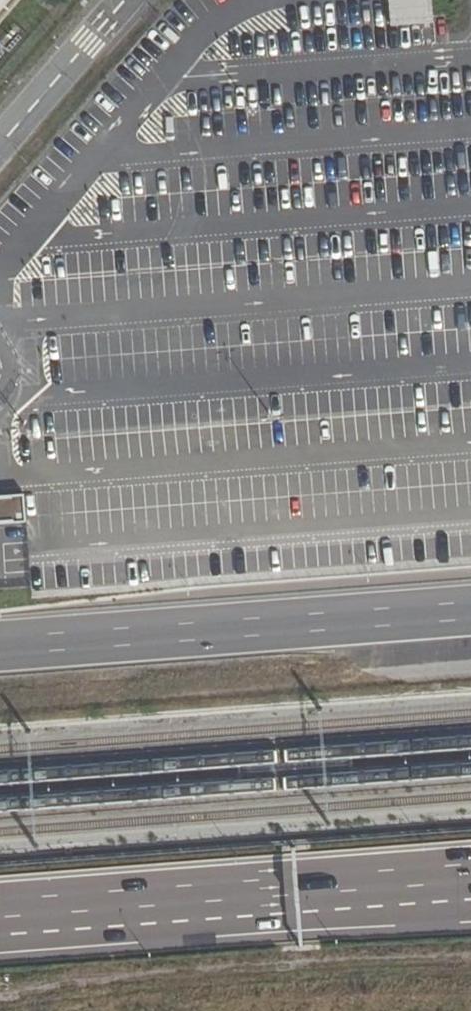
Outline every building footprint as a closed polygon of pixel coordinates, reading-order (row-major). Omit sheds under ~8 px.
[(28,0),(0,0),(0,32),(28,0)] [(387,26),(435,23),(433,0),(386,0),(387,26)] [(0,496),(0,523),(24,521),(23,495),(0,496)]
